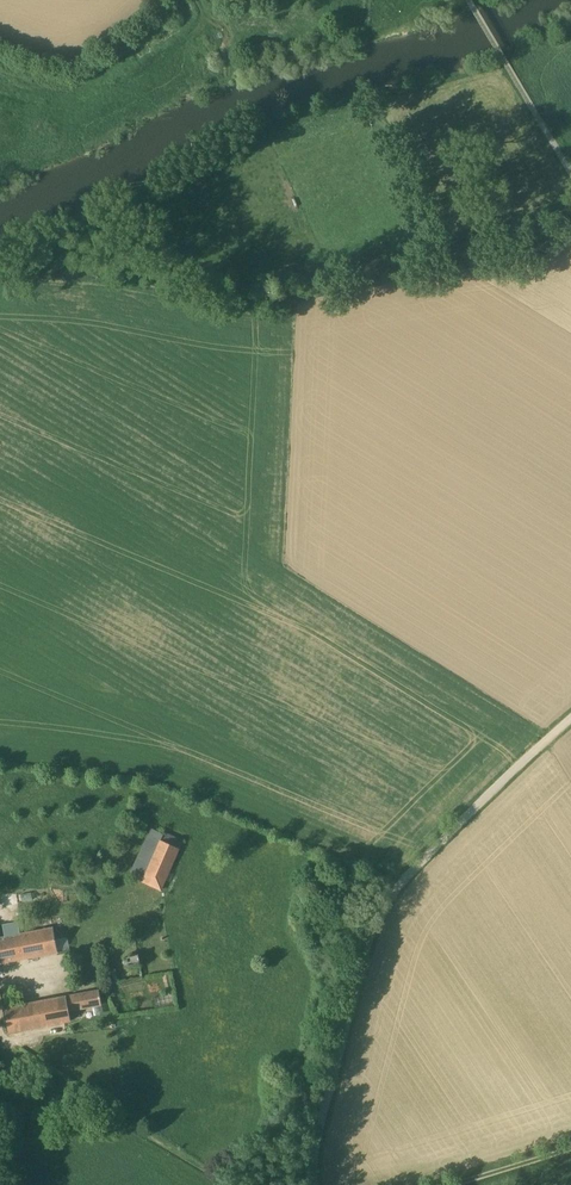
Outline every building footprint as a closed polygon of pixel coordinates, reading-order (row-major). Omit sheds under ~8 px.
[(183,841),(153,827),(131,876),(161,890),(183,841)] [(20,933),(18,922),(3,925),(5,937),(0,938),(0,963),(58,952),(54,927),(20,933)] [(138,955),(126,957),(128,965),(140,963),(138,955)] [(172,994),(170,981),(164,982),(167,995),(172,994)] [(102,1006),(99,991),(3,1009),(8,1033),(71,1021),(70,1015),(69,1012),(102,1006)]
